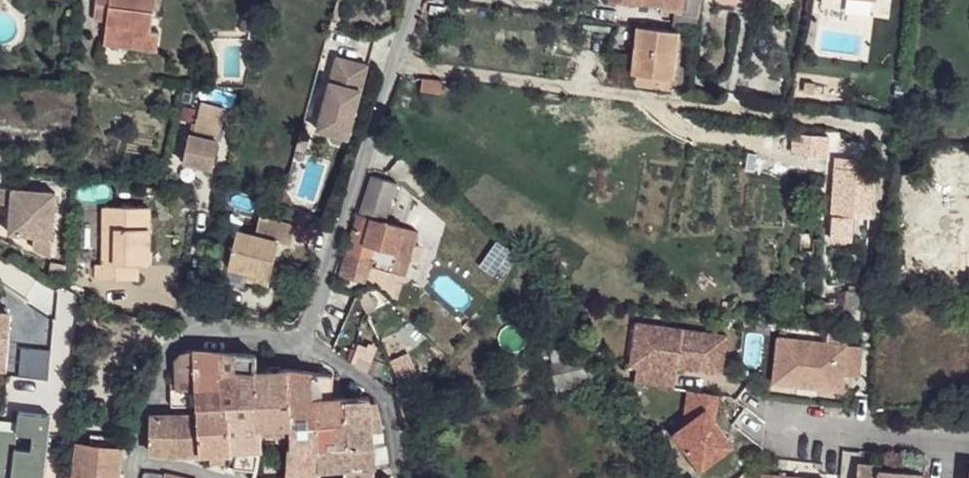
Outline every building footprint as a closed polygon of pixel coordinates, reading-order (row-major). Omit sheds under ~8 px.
[(106,25),(110,0),(97,0),(92,35),(106,37),(106,25)] [(154,0),(110,0),(106,25),(150,30),(154,0)] [(662,6),(661,6),(660,9),(681,11),(682,0),(663,0),(662,6)] [(701,0),(688,0),(686,15),(698,17),(701,0)] [(686,15),(673,14),(672,29),(678,29),(696,32),(698,17),(686,15)] [(150,30),(106,25),(106,37),(128,40),(127,47),(156,52),(159,31),(150,30)] [(674,75),(678,29),(672,29),(640,25),(634,69),(674,75)] [(128,40),(106,37),(105,45),(127,47),(128,40)] [(322,102),(314,131),(347,139),(366,65),(334,57),(325,94),(330,95),(327,104),(322,102)] [(632,85),(671,90),(674,75),(634,69),(632,85)] [(442,77),(423,75),(421,88),(440,91),(442,77)] [(212,169),(226,110),(202,104),(196,123),(194,135),(189,135),(183,163),(212,169)] [(296,146),(305,148),(308,136),(300,134),(296,146)] [(305,148),(296,146),(295,152),(303,154),(305,148)] [(836,167),(831,237),(852,238),(853,224),(853,215),(869,216),(873,170),(836,167)] [(368,217),(383,222),(384,219),(394,184),(372,176),(367,193),(375,195),(368,217)] [(0,186),(0,202),(11,203),(9,232),(35,234),(34,246),(51,255),(55,190),(0,186)] [(359,214),(340,273),(365,281),(371,261),(371,258),(375,248),(387,251),(395,226),(383,222),(368,217),(375,195),(367,193),(360,215),(359,214)] [(104,263),(95,263),(95,278),(125,279),(125,264),(138,263),(146,263),(147,206),(104,205),(104,263)] [(869,216),(853,215),(853,224),(868,225),(869,216)] [(375,248),(371,258),(377,260),(375,266),(391,270),(404,226),(405,225),(384,219),(383,222),(395,226),(387,251),(375,248)] [(225,269),(265,282),(276,246),(288,251),(294,233),(259,221),(254,238),(236,233),(225,269)] [(404,226),(391,270),(406,275),(419,231),(404,226)] [(125,264),(125,279),(138,279),(138,263),(125,264)] [(222,276),(263,289),(265,282),(225,269),(222,276)] [(85,297),(62,284),(56,346),(79,348),(85,297)] [(861,291),(846,289),(843,307),(859,309),(861,291)] [(837,300),(825,300),(824,314),(844,316),(843,321),(858,322),(859,309),(843,307),(837,306),(837,300)] [(9,314),(0,314),(0,368),(5,369),(9,314)] [(637,322),(634,339),(657,343),(659,325),(637,322)] [(671,365),(678,366),(722,372),(728,334),(659,325),(657,343),(634,339),(630,365),(638,366),(635,381),(667,386),(671,365)] [(847,342),(778,335),(774,381),(798,383),(799,373),(819,375),(819,385),(843,387),(844,371),(847,342)] [(862,343),(847,342),(844,371),(859,372),(862,343)] [(48,377),(51,349),(22,346),(19,374),(48,377)] [(177,374),(195,374),(194,350),(189,350),(181,354),(176,360),(177,374)] [(196,390),(222,389),(220,352),(194,350),(195,374),(195,381),(196,390)] [(555,383),(596,371),(590,351),(550,363),(555,383)] [(227,404),(259,403),(257,371),(256,364),(256,354),(220,352),(222,389),(222,405),(227,404)] [(259,403),(261,425),(291,425),(290,402),(289,402),(287,369),(270,370),(270,363),(256,364),(257,371),(259,403)] [(671,365),(667,386),(675,387),(678,366),(671,365)] [(318,445),(349,443),(347,397),(334,398),(332,375),(287,369),(289,402),(290,402),(291,425),(291,429),(292,447),(318,445)] [(557,390),(597,379),(596,371),(555,383),(557,390)] [(819,375),(799,373),(798,383),(819,385),(819,375)] [(177,382),(195,381),(195,374),(177,374),(177,382)] [(719,393),(687,388),(685,404),(693,404),(698,413),(682,422),(672,428),(696,467),(730,446),(715,420),(708,409),(716,410),(719,393)] [(178,406),(197,405),(196,390),(187,390),(187,393),(177,394),(178,406)] [(371,396),(347,397),(349,443),(374,442),(373,430),(383,429),(381,414),(372,415),(372,404),(371,396)] [(227,404),(230,453),(235,452),(260,449),(262,449),(262,447),(261,430),(261,425),(259,403),(227,404)] [(372,415),(381,414),(380,403),(372,404),(372,415)] [(225,453),(230,453),(227,404),(222,405),(197,406),(197,414),(178,415),(177,455),(209,454),(225,453)] [(685,404),(682,422),(698,413),(693,404),(685,404)] [(716,410),(708,409),(715,420),(716,410)] [(0,429),(0,477),(45,477),(52,415),(19,412),(17,431),(0,429)] [(150,452),(177,455),(178,415),(150,416),(150,452)] [(90,441),(90,446),(111,449),(112,444),(112,437),(91,435),(90,441)] [(321,469),(344,468),(376,466),(374,442),(349,443),(318,445),(321,469)] [(385,442),(374,442),(376,466),(388,464),(385,442)] [(122,449),(111,449),(90,446),(79,445),(75,477),(68,477),(119,477),(122,449)] [(288,476),(321,472),(321,469),(318,445),(292,447),(289,447),(288,448),(289,452),(288,476)] [(235,467),(255,470),(259,452),(260,449),(235,452),(236,457),(235,467)] [(288,476),(289,452),(259,452),(255,470),(253,477),(288,477),(288,476)] [(209,462),(224,462),(225,453),(209,454),(209,462)] [(857,461),(856,477),(922,477),(922,472),(880,469),(880,463),(857,461)] [(375,477),(377,477),(376,466),(344,468),(345,477),(360,477),(375,477)]
